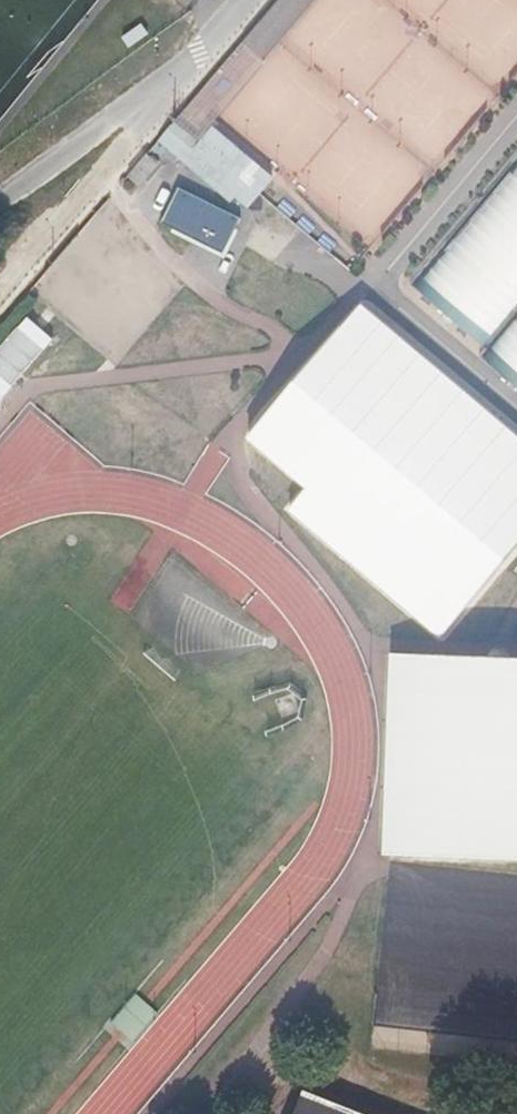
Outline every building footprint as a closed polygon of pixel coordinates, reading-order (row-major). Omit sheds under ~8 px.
[(309,0),(273,0),(241,36),(262,56),(309,0)] [(191,139),(262,56),(241,36),(170,121),(191,139)] [(265,177),(208,132),(197,146),(191,139),(170,121),(156,139),(240,209),(265,177)] [(138,185),(156,160),(145,151),(124,176),(138,185)] [(486,345),(516,307),(516,168),(417,289),(486,345)] [(225,259),(243,221),(179,191),(160,227),(177,236),(192,242),(225,259)] [(52,342),(26,318),(0,347),(0,381),(8,389),(52,342)] [(490,355),(516,376),(516,322),(490,355)] [(393,656),(388,858),(516,861),(516,660),(393,656)] [(309,1091),(300,1113),(364,1113),(309,1091)]
